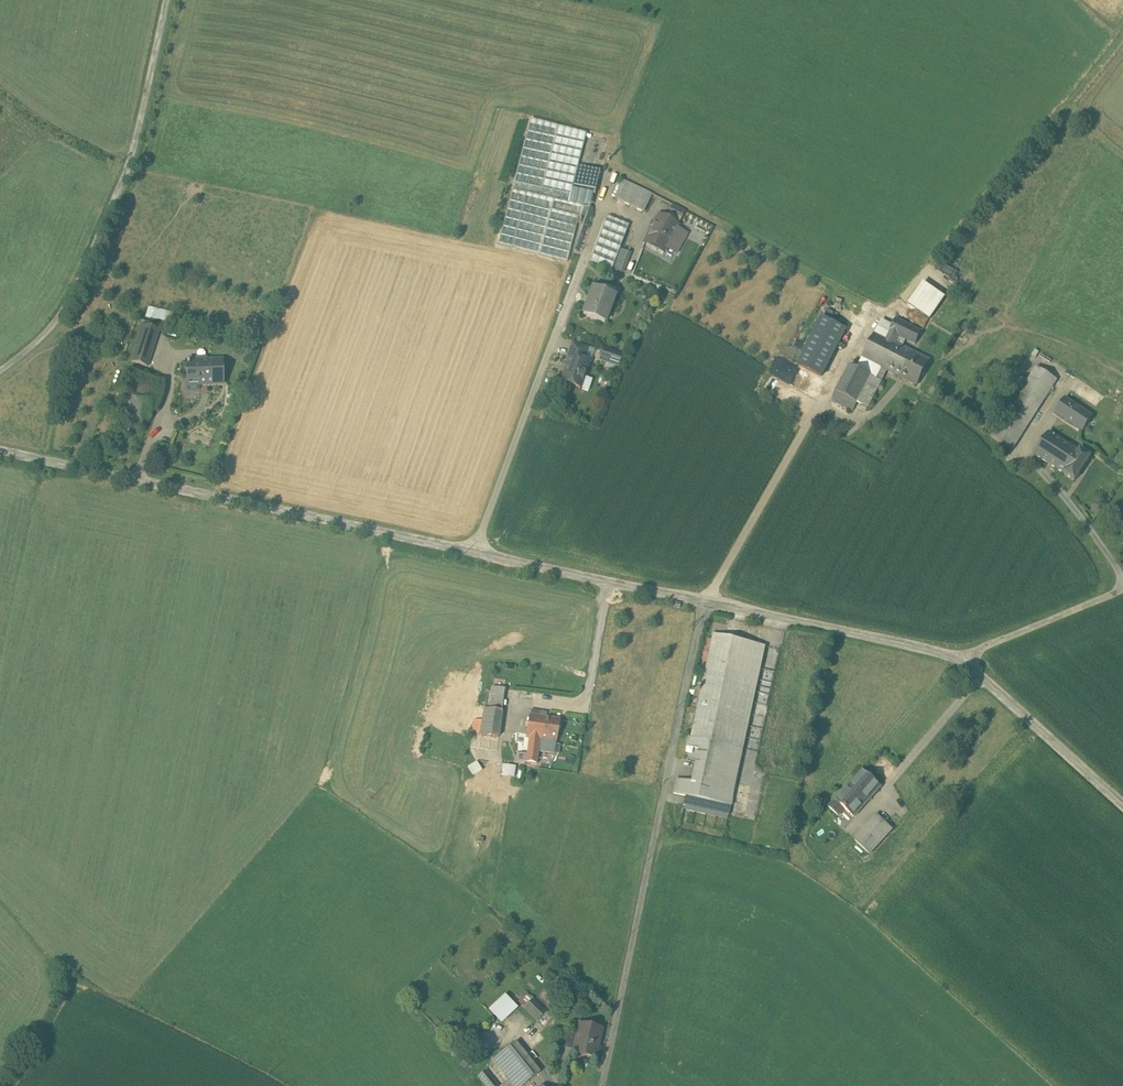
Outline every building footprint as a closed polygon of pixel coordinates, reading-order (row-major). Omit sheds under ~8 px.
[(593,195),(598,171),(579,166),(574,190),(593,195)] [(652,194),(623,180),(614,198),(644,212),(652,194)] [(666,219),(678,226),(685,212),(673,206),(666,219)] [(666,219),(659,216),(646,241),(665,250),(668,245),(676,228),(678,226),(666,219)] [(629,226),(607,217),(590,261),(611,269),(629,226)] [(686,234),(676,228),(668,245),(678,250),(686,234)] [(621,250),(613,270),(623,274),(631,253),(621,250)] [(924,285),(922,283),(908,303),(908,304),(930,319),(944,299),(924,285)] [(615,295),(593,288),(593,289),(595,290),(590,304),(587,303),(583,315),(604,323),(605,322),(603,321),(606,311),(609,312),(615,295)] [(841,307),(816,355),(812,353),(804,367),(821,376),(850,319),(852,314),(841,307)] [(179,314),(148,308),(146,317),(177,324),(179,314)] [(921,332),(895,319),(885,339),(893,343),(898,345),(899,345),(899,343),(903,345),(906,339),(915,344),(921,332)] [(159,330),(142,325),(135,347),(137,347),(152,352),(159,330)] [(885,339),(874,333),(863,357),(856,369),(849,365),(831,400),(853,411),(857,402),(867,407),(881,381),(887,369),(882,367),(893,343),(885,339)] [(928,360),(903,345),(899,343),(899,345),(898,345),(893,343),(882,367),(887,369),(916,384),(928,360)] [(587,349),(572,344),(568,357),(570,358),(562,382),(580,388),(589,363),(583,361),(587,349)] [(152,352),(137,347),(132,362),(147,367),(152,352)] [(621,355),(604,349),(601,360),(617,365),(621,355)] [(222,361),(186,363),(187,380),(185,380),(186,390),(187,392),(198,391),(199,390),(199,386),(222,385),(222,361)] [(1057,380),(1037,367),(992,437),(1012,450),(1057,380)] [(160,388),(134,379),(132,386),(157,395),(160,388)] [(157,395),(132,386),(124,408),(132,411),(149,417),(150,417),(157,395)] [(1093,416),(1065,397),(1055,413),(1082,431),(1093,416)] [(149,417),(132,411),(130,418),(147,423),(149,417)] [(1079,451),(1049,432),(1034,454),(1064,473),(1064,474),(1075,481),(1091,456),(1080,449),(1079,451)] [(713,634),(691,737),(688,737),(686,746),(699,748),(701,749),(725,637),(713,634)] [(765,646),(725,637),(701,749),(699,748),(691,782),(685,781),(682,795),(685,796),(730,806),(765,647),(765,646)] [(504,688),(492,687),(489,710),(501,711),(504,688)] [(489,710),(484,709),(482,721),(481,735),(498,737),(502,711),(501,711),(489,710)] [(547,712),(540,712),(540,716),(530,715),(526,737),(529,738),(527,754),(526,763),(537,764),(538,751),(554,754),(560,719),(546,717),(547,712)] [(482,721),(474,720),(472,734),(481,735),(482,721)] [(527,754),(517,753),(516,761),(526,763),(527,754)] [(478,762),(467,768),(473,777),(483,771),(478,762)] [(503,765),(501,777),(514,779),(515,766),(503,765)] [(883,787),(865,771),(831,808),(840,816),(847,809),(856,818),(883,787)] [(685,781),(676,779),(673,793),(682,795),(685,781)] [(730,806),(685,796),(683,805),(728,815),(730,806)] [(888,834),(875,821),(857,841),(872,854),(890,835),(888,834)] [(505,991),(487,1010),(494,1017),(503,1026),(521,1008),(512,998),(505,991)] [(547,1012),(527,994),(524,997),(519,1003),(537,1022),(547,1012)] [(547,1012),(538,1022),(544,1027),(553,1018),(547,1012)] [(601,1029),(580,1024),(577,1035),(574,1050),(573,1054),(595,1059),(601,1029)] [(577,1035),(561,1032),(558,1046),(574,1050),(577,1035)] [(516,1042),(492,1061),(508,1080),(512,1085),(523,1085),(540,1072),(516,1042)] [(485,1071),(478,1077),(485,1085),(498,1085),(485,1071)]
